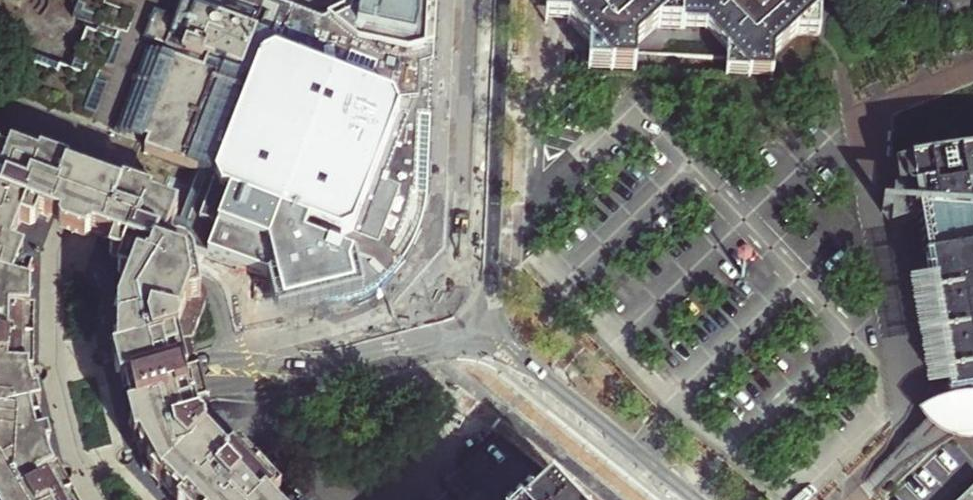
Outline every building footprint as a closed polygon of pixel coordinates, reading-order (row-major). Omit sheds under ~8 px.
[(266,0),(82,0),(81,0),(75,0),(74,1),(71,0),(69,4),(72,6),(71,10),(77,12),(73,22),(98,30),(95,39),(85,35),(69,75),(35,62),(32,69),(26,67),(18,90),(25,92),(22,101),(44,110),(43,113),(52,116),(54,113),(144,147),(140,156),(195,176),(196,175),(243,59),(257,64),(213,182),(209,193),(192,187),(189,193),(180,199),(184,208),(179,222),(174,219),(162,251),(181,259),(184,251),(313,301),(316,292),(336,299),(342,299),(351,295),(357,287),(358,281),(357,274),(354,269),(349,264),(372,205),(434,50),(434,40),(427,36),(433,20),(421,15),(427,0),(347,0),(351,9),(316,22),(265,2),(266,0)] [(548,21),(560,21),(561,0),(549,0),(548,21)] [(560,21),(568,22),(590,48),(589,70),(635,72),(636,48),(660,26),(705,29),(727,53),(727,75),(774,76),(775,54),(797,32),(820,34),(822,0),(561,0),(560,21)] [(196,175),(213,182),(257,64),(243,59),(196,175)] [(127,283),(112,320),(110,340),(116,364),(189,346),(188,342),(201,307),(199,299),(196,298),(190,268),(181,259),(162,251),(174,219),(87,186),(62,177),(0,153),(0,392),(29,385),(28,294),(24,293),(28,281),(16,275),(21,261),(8,255),(18,229),(28,233),(31,232),(33,231),(37,220),(69,232),(110,248),(105,262),(119,267),(131,272),(127,283)] [(882,174),(880,212),(917,213),(924,262),(920,263),(944,404),(966,400),(972,399),(972,159),(882,174)] [(213,182),(196,175),(195,176),(192,187),(209,193),(213,182)] [(131,272),(119,267),(116,276),(118,280),(127,283),(131,272)] [(129,420),(136,447),(210,429),(203,401),(191,404),(188,396),(184,397),(183,395),(181,386),(186,385),(183,377),(196,374),(194,363),(189,346),(116,364),(123,392),(126,408),(129,420)] [(123,392),(116,364),(111,365),(118,394),(123,392)] [(50,469),(46,453),(43,440),(40,429),(39,425),(36,414),(33,400),(29,385),(0,392),(0,481),(50,469)] [(36,414),(41,412),(38,399),(33,400),(36,414)] [(136,447),(129,420),(125,421),(132,449),(136,447)] [(136,447),(141,470),(169,499),(277,499),(279,498),(237,454),(234,457),(210,429),(136,447)] [(549,494),(556,499),(575,499),(496,437),(452,481),(433,499),(542,499),(549,494)] [(43,440),(46,453),(51,452),(48,439),(43,440)] [(51,475),(50,469),(0,481),(0,499),(65,499),(51,475)] [(65,499),(70,499),(55,473),(51,475),(65,499)]
